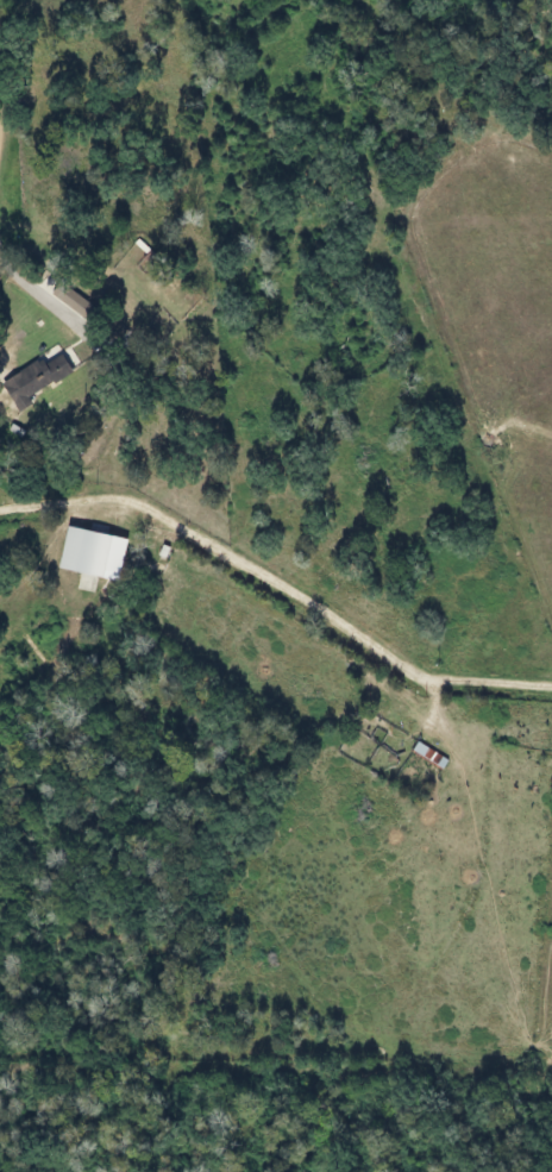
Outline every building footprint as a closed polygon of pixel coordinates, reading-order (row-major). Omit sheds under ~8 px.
[(25,398),(72,374),(62,353),(14,378),(25,398)] [(440,766),(445,757),(418,742),(413,750),(440,766)]
